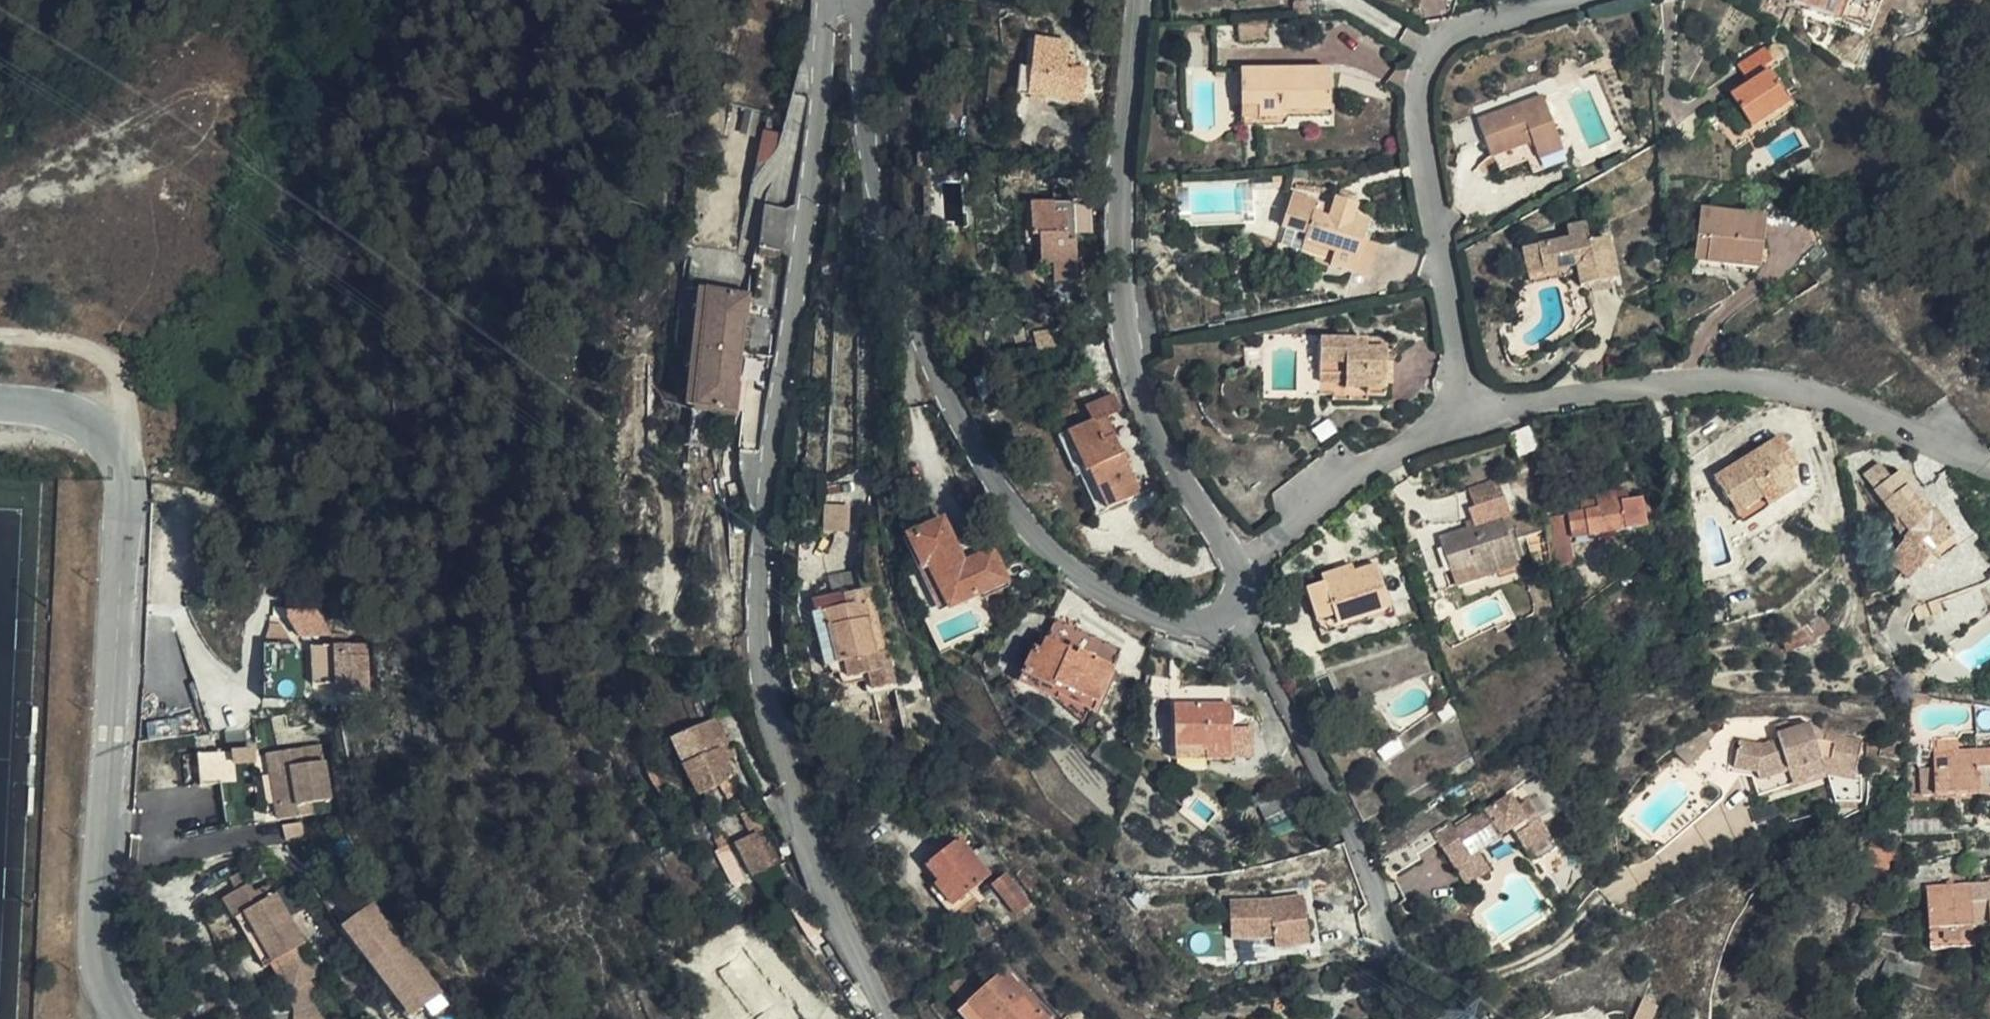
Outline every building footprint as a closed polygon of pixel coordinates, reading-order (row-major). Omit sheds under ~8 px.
[(1069,78),(1089,78),(1088,52),(1069,51),(1069,27),(1037,25),(1035,83),(1069,84),(1069,78)] [(1738,60),(1746,71),(1762,60),(1781,47),(1773,36),(1738,60)] [(1762,60),(1746,71),(1751,80),(1767,68),(1762,60)] [(1767,68),(1751,80),(1732,93),(1753,124),(1789,99),(1767,68)] [(1242,70),(1242,103),(1244,107),(1263,107),(1263,120),(1285,120),(1285,112),(1332,112),(1332,70),(1242,70)] [(1551,139),(1575,131),(1556,74),(1489,96),(1503,136),(1546,122),(1551,139)] [(1244,107),(1243,120),(1263,120),(1263,107),(1244,107)] [(780,136),(767,135),(765,160),(769,162),(776,151),(780,136)] [(968,222),(965,177),(924,180),(927,225),(968,222)] [(1293,217),(1318,224),(1351,231),(1347,250),(1347,257),(1366,261),(1377,202),(1368,200),(1370,187),(1346,182),(1343,203),(1328,199),(1329,189),(1301,183),(1293,217)] [(1718,239),(1768,246),(1775,195),(1714,186),(1712,205),(1721,207),(1718,239)] [(1067,269),(1094,268),(1091,188),(1046,190),(1048,254),(1066,254),(1067,269)] [(1520,228),(1522,255),(1585,248),(1586,258),(1587,270),(1622,264),(1616,219),(1598,222),(1596,205),(1577,207),(1578,220),(1520,228)] [(764,243),(791,247),(795,214),(768,210),(764,243)] [(1351,231),(1318,224),(1314,244),(1347,250),(1351,231)] [(1585,248),(1522,255),(1524,267),(1586,258),(1585,248)] [(707,290),(744,293),(744,285),(708,283),(707,290)] [(702,349),(739,352),(740,332),(734,331),(735,319),(742,319),(744,293),(707,290),(702,349)] [(1347,387),(1386,388),(1388,337),(1349,336),(1349,328),(1339,328),(1339,335),(1323,335),(1322,381),(1347,382),(1347,387)] [(737,371),(739,352),(702,349),(697,407),(715,408),(739,409),(740,386),(729,385),(730,371),(737,371)] [(1322,381),(1322,391),(1337,391),(1337,398),(1371,399),(1371,396),(1385,397),(1386,388),(1347,387),(1347,382),(1322,381)] [(1092,405),(1098,419),(1109,415),(1114,413),(1109,399),(1092,405)] [(712,448),(715,408),(697,407),(694,448),(712,448)] [(1109,415),(1098,419),(1068,430),(1082,471),(1090,467),(1106,507),(1138,493),(1109,415)] [(1764,520),(1793,503),(1788,493),(1816,477),(1806,460),(1818,454),(1803,423),(1731,462),(1764,520)] [(1531,427),(1514,434),(1521,454),(1538,448),(1531,427)] [(1907,549),(1927,566),(1949,534),(1945,530),(1958,518),(1963,523),(1972,514),(1956,490),(1950,494),(1939,479),(1933,483),(1922,465),(1926,462),(1919,450),(1908,457),(1899,443),(1882,454),(1909,499),(1916,496),(1930,519),(1907,549)] [(1565,511),(1576,557),(1600,552),(1596,527),(1666,511),(1663,498),(1669,497),(1667,483),(1648,487),(1647,478),(1615,485),(1616,491),(1601,493),(1601,503),(1565,511)] [(1460,583),(1538,556),(1524,512),(1537,507),(1533,489),(1493,499),(1498,519),(1463,530),(1472,560),(1455,566),(1460,583)] [(963,517),(955,501),(922,518),(939,552),(947,547),(969,590),(1027,560),(1012,529),(1000,534),(985,506),(963,517)] [(850,531),(850,505),(824,505),(825,531),(850,531)] [(1664,567),(1672,560),(1664,549),(1656,557),(1664,567)] [(1341,577),(1354,570),(1348,557),(1335,566),(1341,577)] [(1374,559),(1354,570),(1341,577),(1335,566),(1320,575),(1324,582),(1310,591),(1318,611),(1334,603),(1341,622),(1391,598),(1374,559)] [(825,567),(827,583),(835,638),(843,637),(845,653),(866,652),(867,666),(895,662),(893,630),(882,630),(873,562),(825,567)] [(835,638),(827,583),(814,583),(820,640),(835,638)] [(1935,611),(1949,605),(1943,593),(1930,600),(1935,611)] [(1395,604),(1391,598),(1341,622),(1334,603),(1318,611),(1330,637),(1345,630),(1395,604)] [(1054,667),(1080,675),(1082,671),(1122,683),(1131,687),(1148,632),(1076,610),(1067,641),(1063,640),(1054,667)] [(1947,651),(1942,656),(1947,662),(1952,656),(1947,651)] [(355,670),(316,671),(318,710),(343,708),(343,712),(358,711),(358,718),(373,718),(373,680),(355,681),(355,670)] [(1082,671),(1080,675),(1077,683),(1116,711),(1122,683),(1082,671)] [(1232,751),(1257,751),(1256,721),(1256,691),(1203,690),(1203,736),(1231,737),(1232,751)] [(1783,706),(1762,717),(1744,726),(1747,732),(1732,739),(1707,736),(1703,764),(1725,767),(1729,773),(1779,751),(1794,752),(1831,757),(1836,719),(1799,714),(1798,722),(1789,721),(1783,706)] [(1744,726),(1762,717),(1756,706),(1739,715),(1744,726)] [(358,711),(343,712),(344,719),(358,718),(358,711)] [(719,720),(672,739),(698,799),(720,789),(727,804),(739,798),(732,782),(737,780),(730,764),(735,762),(730,751),(731,751),(719,720)] [(1419,736),(1413,724),(1391,738),(1398,749),(1419,736)] [(1231,737),(1203,736),(1203,752),(1232,751),(1231,737)] [(256,746),(198,751),(201,783),(238,780),(236,763),(258,761),(256,746)] [(1935,752),(1936,770),(1937,794),(1989,793),(1989,750),(1935,752)] [(1796,761),(1794,752),(1779,751),(1729,773),(1721,778),(1728,793),(1796,761)] [(1725,767),(1703,764),(1702,774),(1721,778),(1729,773),(1725,767)] [(1922,795),(1937,794),(1936,770),(1921,771),(1922,795)] [(285,792),(275,793),(280,832),(296,829),(299,840),(319,836),(317,825),(337,821),(331,784),(310,788),(308,771),(283,775),(285,792)] [(273,777),(275,793),(285,792),(283,775),(273,777)] [(1258,802),(1264,819),(1291,808),(1285,791),(1258,802)] [(1455,841),(1448,830),(1430,840),(1436,852),(1452,879),(1476,866),(1510,847),(1522,869),(1546,857),(1528,822),(1515,829),(1506,812),(1455,841)] [(1430,840),(1448,830),(1442,817),(1401,840),(1414,865),(1436,852),(1430,840)] [(1905,836),(1951,833),(1950,820),(1904,822),(1905,836)] [(1001,868),(982,823),(942,840),(961,885),(1001,868)] [(299,840),(296,829),(280,832),(283,843),(299,840)] [(774,868),(759,836),(738,846),(753,878),(774,868)] [(730,882),(747,876),(736,843),(719,849),(730,882)] [(1869,867),(1890,870),(1892,851),(1871,848),(1869,867)] [(1554,871),(1546,857),(1522,869),(1530,884),(1554,871)] [(1476,866),(1452,879),(1462,898),(1487,886),(1476,866)] [(1033,909),(1018,872),(1004,878),(1019,913),(1033,909)] [(1928,889),(1931,931),(1989,927),(1989,885),(1928,889)] [(408,1018),(417,1018),(447,999),(378,899),(343,924),(408,1018)] [(232,929),(239,942),(248,937),(261,961),(266,958),(279,983),(295,1011),(310,1003),(323,995),(273,905),(256,914),(251,906),(227,920),(232,929)] [(1227,918),(1230,958),(1271,955),(1273,962),(1308,957),(1299,909),(1266,916),(1227,918)] [(1881,941),(1903,944),(1903,935),(1882,932),(1881,941)] [(248,937),(239,942),(266,990),(279,983),(266,958),(261,961),(248,937)] [(768,973),(751,944),(735,953),(753,982),(768,973)] [(961,967),(948,976),(964,999),(977,990),(961,967)] [(964,999),(958,1003),(969,1018),(1040,1018),(1007,970),(977,990),(964,999)] [(1658,1000),(1648,996),(1640,1018),(1652,1018),(1658,1000)] [(295,1011),(296,1018),(317,1018),(310,1003),(295,1011)]
